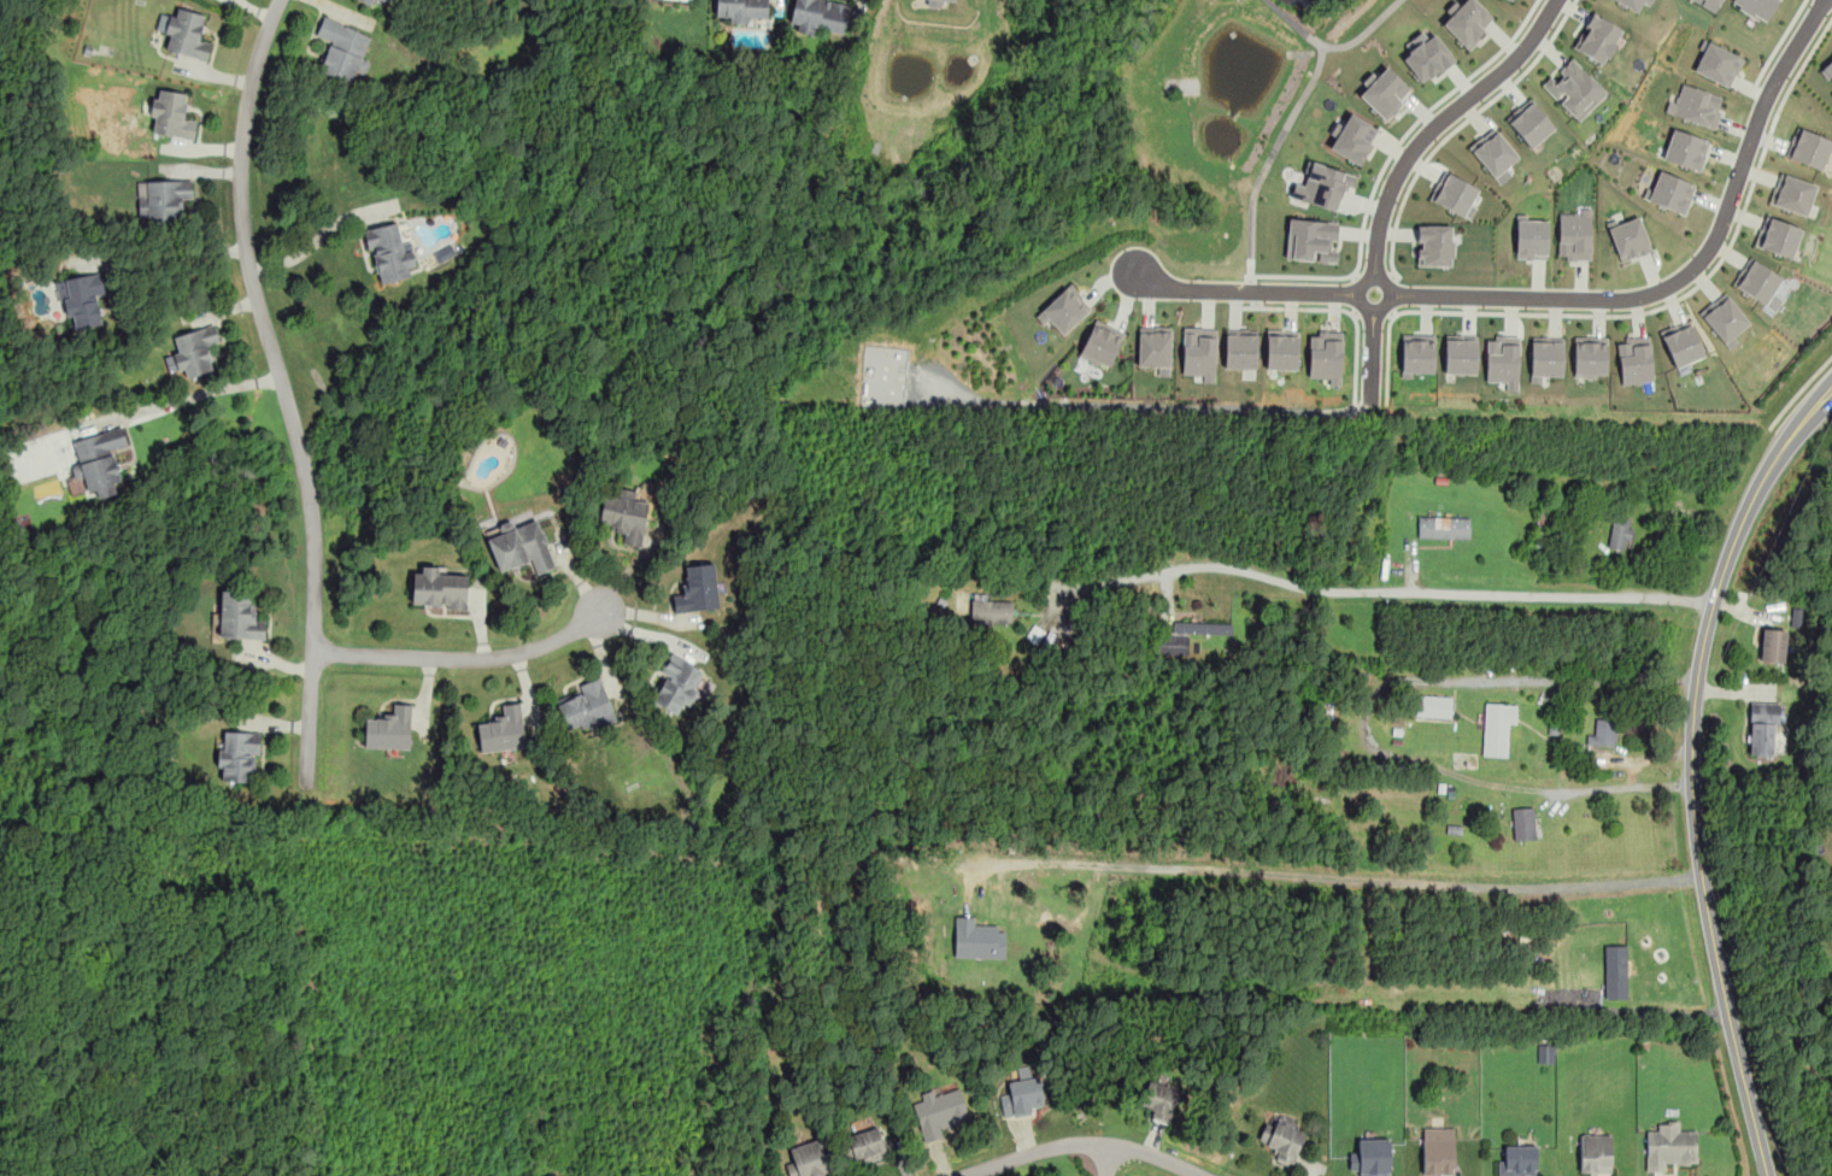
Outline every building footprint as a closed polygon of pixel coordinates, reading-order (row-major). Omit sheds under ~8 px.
[(716,20),(767,22),(767,0),(716,0),(716,20)] [(841,37),(849,2),(838,0),(793,0),(787,27),(841,37)] [(1476,0),(1465,0),(1441,24),(1467,47),(1495,18),(1476,0)] [(1637,12),(1643,2),(1650,6),(1653,0),(1617,0),(1637,12)] [(1722,0),(1692,0),(1715,12),(1722,0)] [(1777,0),(1733,0),(1731,6),(1768,22),(1777,0)] [(162,49),(207,60),(212,40),(201,37),(207,13),(172,5),(162,49)] [(1573,47),(1604,64),(1622,29),(1592,12),(1573,47)] [(317,71),(352,84),(356,74),(363,77),(369,60),(362,58),(370,33),(323,16),(315,36),(329,41),(317,71)] [(1454,59),(1434,33),(1402,57),(1421,83),(1454,59)] [(1728,87),(1743,58),(1708,41),(1693,70),(1728,87)] [(1543,86),(1579,120),(1607,92),(1570,57),(1543,86)] [(1821,69),(1831,82),(1831,59),(1821,69)] [(1358,95),(1386,120),(1403,102),(1399,99),(1409,88),(1386,66),(1358,95)] [(1714,128),(1724,95),(1681,82),(1675,102),(1668,100),(1664,112),(1714,128)] [(147,131),(193,139),(196,117),(184,116),(188,93),(154,87),(147,131)] [(1507,119),(1531,148),(1555,128),(1531,99),(1507,119)] [(1328,147),(1357,164),(1378,129),(1350,112),(1328,147)] [(1797,127),(1785,155),(1821,171),(1828,151),(1831,152),(1831,140),(1797,127)] [(1505,167),(1519,157),(1495,128),(1469,149),(1499,184),(1511,174),(1505,167)] [(1662,159),(1701,171),(1710,141),(1672,128),(1662,159)] [(1339,211),(1349,171),(1308,161),(1302,184),(1294,183),(1291,199),(1339,211)] [(1652,189),(1645,187),(1642,199),(1685,213),(1696,182),(1658,170),(1652,189)] [(1478,186),(1441,171),(1429,200),(1464,216),(1478,186)] [(1816,184),(1780,171),(1768,202),(1804,216),(1816,184)] [(137,217),(147,217),(147,228),(181,228),(181,201),(192,201),(192,180),(137,180),(137,217)] [(1591,208),(1580,208),(1580,213),(1558,212),(1558,258),(1591,259),(1591,208)] [(1621,261),(1652,249),(1639,214),(1608,228),(1621,261)] [(1754,245),(1791,258),(1802,228),(1765,214),(1754,245)] [(1288,217),(1285,259),(1337,263),(1340,222),(1288,217)] [(1546,259),(1548,219),(1516,218),(1515,258),(1546,259)] [(377,284),(415,276),(403,222),(365,230),(377,284)] [(1417,265),(1451,266),(1452,225),(1417,224),(1417,265)] [(439,264),(457,254),(451,244),(433,253),(439,264)] [(1783,277),(1750,257),(1732,286),(1774,312),(1783,299),(1773,293),(1783,277)] [(67,333),(106,325),(98,274),(58,281),(67,333)] [(1034,314),(1041,324),(1047,319),(1061,335),(1091,308),(1068,284),(1034,314)] [(1726,345),(1751,324),(1725,292),(1699,312),(1726,345)] [(1108,367),(1125,333),(1094,318),(1078,354),(1108,367)] [(1675,367),(1705,355),(1690,319),(1660,331),(1675,367)] [(219,341),(215,323),(169,336),(181,380),(215,370),(207,345),(219,341)] [(1157,375),(1169,376),(1170,327),(1139,327),(1138,366),(1158,366),(1157,375)] [(1216,328),(1182,328),(1182,374),(1193,374),(1193,381),(1215,381),(1216,328)] [(1225,367),(1256,369),(1257,330),(1226,329),(1225,367)] [(1266,369),(1297,370),(1298,330),(1266,329),(1266,369)] [(1309,335),(1308,377),(1329,377),(1328,384),(1341,384),(1343,331),(1321,331),(1321,335),(1309,335)] [(1433,372),(1434,335),(1402,334),(1401,371),(1433,372)] [(1476,375),(1478,336),(1445,335),(1445,374),(1476,375)] [(1520,336),(1497,335),(1497,340),(1486,340),(1485,381),(1507,382),(1507,390),(1519,390),(1520,336)] [(1616,340),(1622,384),(1655,381),(1649,335),(1616,340)] [(1531,382),(1543,382),(1543,376),(1563,376),(1563,336),(1532,336),(1531,382)] [(1574,336),(1573,375),(1607,376),(1608,336),(1574,336)] [(74,439),(80,465),(71,466),(78,492),(95,487),(99,499),(116,494),(113,482),(122,480),(114,448),(128,445),(123,427),(74,439)] [(641,546),(647,502),(635,500),(638,489),(616,486),(615,496),(604,495),(598,527),(622,530),(621,543),(641,546)] [(1469,537),(1469,516),(1417,516),(1417,537),(1469,537)] [(1633,519),(1613,516),(1608,546),(1627,549),(1633,519)] [(534,574),(556,566),(539,519),(515,528),(512,519),(497,524),(499,533),(487,537),(499,574),(530,563),(534,574)] [(718,607),(715,563),(682,565),(685,593),(673,594),(674,612),(718,607)] [(466,607),(468,574),(444,574),(444,566),(413,566),(412,607),(466,607)] [(264,637),(264,615),(252,615),(252,590),(219,590),(219,637),(264,637)] [(1011,622),(1011,596),(971,596),(971,622),(1011,622)] [(1232,622),(1174,621),(1173,645),(1187,645),(1187,634),(1232,634),(1232,622)] [(1761,660),(1785,661),(1785,628),(1762,627),(1761,660)] [(705,670),(673,654),(651,701),(682,717),(705,670)] [(577,684),(581,693),(557,702),(569,734),(616,716),(600,675),(577,684)] [(1450,716),(1450,695),(1417,695),(1417,716),(1450,716)] [(481,752),(527,746),(521,701),(501,705),(504,718),(476,722),(481,752)] [(1749,754),(1773,754),(1773,724),(1783,724),(1784,701),(1750,701),(1749,754)] [(364,747),(410,748),(411,704),(391,702),(391,715),(365,715),(364,747)] [(1515,702),(1484,702),(1484,755),(1509,755),(1509,725),(1515,725),(1515,702)] [(1615,745),(1615,718),(1595,718),(1593,731),(1586,731),(1586,743),(1615,745)] [(1548,734),(1566,735),(1567,722),(1548,722),(1548,734)] [(258,781),(259,731),(218,730),(217,780),(258,781)] [(1534,806),(1514,806),(1514,840),(1534,840),(1534,806)] [(953,957),(1004,958),(1005,927),(974,925),(974,917),(955,916),(953,957)] [(1604,945),(1605,999),(1628,999),(1627,945),(1604,945)] [(1004,1116),(1044,1111),(1041,1078),(1000,1082),(1004,1116)] [(1150,1117),(1168,1123),(1179,1089),(1149,1080),(1141,1104),(1153,1107),(1150,1117)] [(922,1096),(923,1100),(912,1104),(923,1141),(947,1135),(944,1123),(969,1116),(961,1086),(922,1096)] [(1272,1158),(1290,1166),(1305,1134),(1270,1117),(1258,1140),(1275,1148),(1272,1158)] [(1645,1131),(1646,1171),(1670,1171),(1670,1159),(1696,1159),(1696,1131),(1684,1131),(1683,1119),(1658,1119),(1658,1131),(1645,1131)] [(840,1136),(847,1165),(886,1154),(879,1127),(840,1136)] [(1454,1128),(1421,1128),(1421,1175),(1454,1175),(1454,1128)] [(1610,1172),(1610,1134),(1580,1134),(1580,1172),(1610,1172)] [(1390,1175),(1390,1137),(1358,1137),(1358,1151),(1350,1151),(1350,1175),(1390,1175)] [(786,1162),(790,1175),(830,1175),(822,1139),(791,1146),(794,1160),(786,1162)] [(1498,1145),(1498,1175),(1536,1175),(1536,1145),(1498,1145)]
